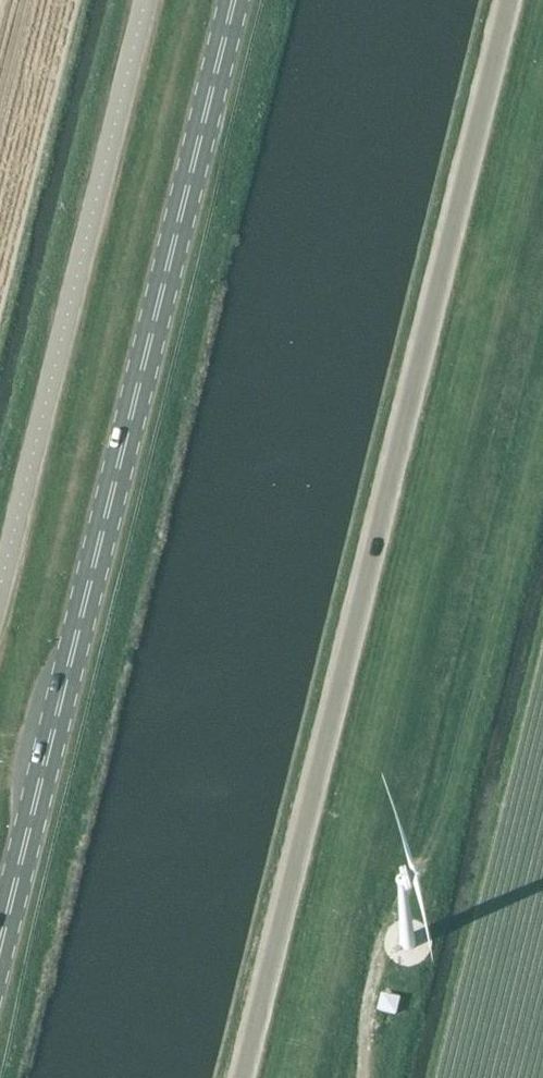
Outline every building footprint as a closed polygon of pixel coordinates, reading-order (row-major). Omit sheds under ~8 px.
[(410,935),(409,935),(408,935),(407,935),(406,935),(406,936),(405,936),(404,936),(404,937),(403,937),(403,938),(402,938),(402,939),(401,940),(401,941),(401,942),(401,943),(401,944),(401,945),(401,946),(401,947),(402,948),(403,949),(403,950),(404,950),(404,951),(405,951),(406,951),(406,952),(407,952),(408,952),(409,952),(410,952),(411,952),(412,952),(413,951),(414,951),(414,950),(415,950),(416,949),(416,948),(417,948),(417,947),(417,946),(418,946),(418,945),(418,944),(418,943),(418,942),(418,941),(417,940),(417,939),(416,938),(415,937),(414,936),(413,936),(412,935),(411,935),(410,935)] [(397,1017),(402,1000),(383,995),(378,1013),(397,1017)]
